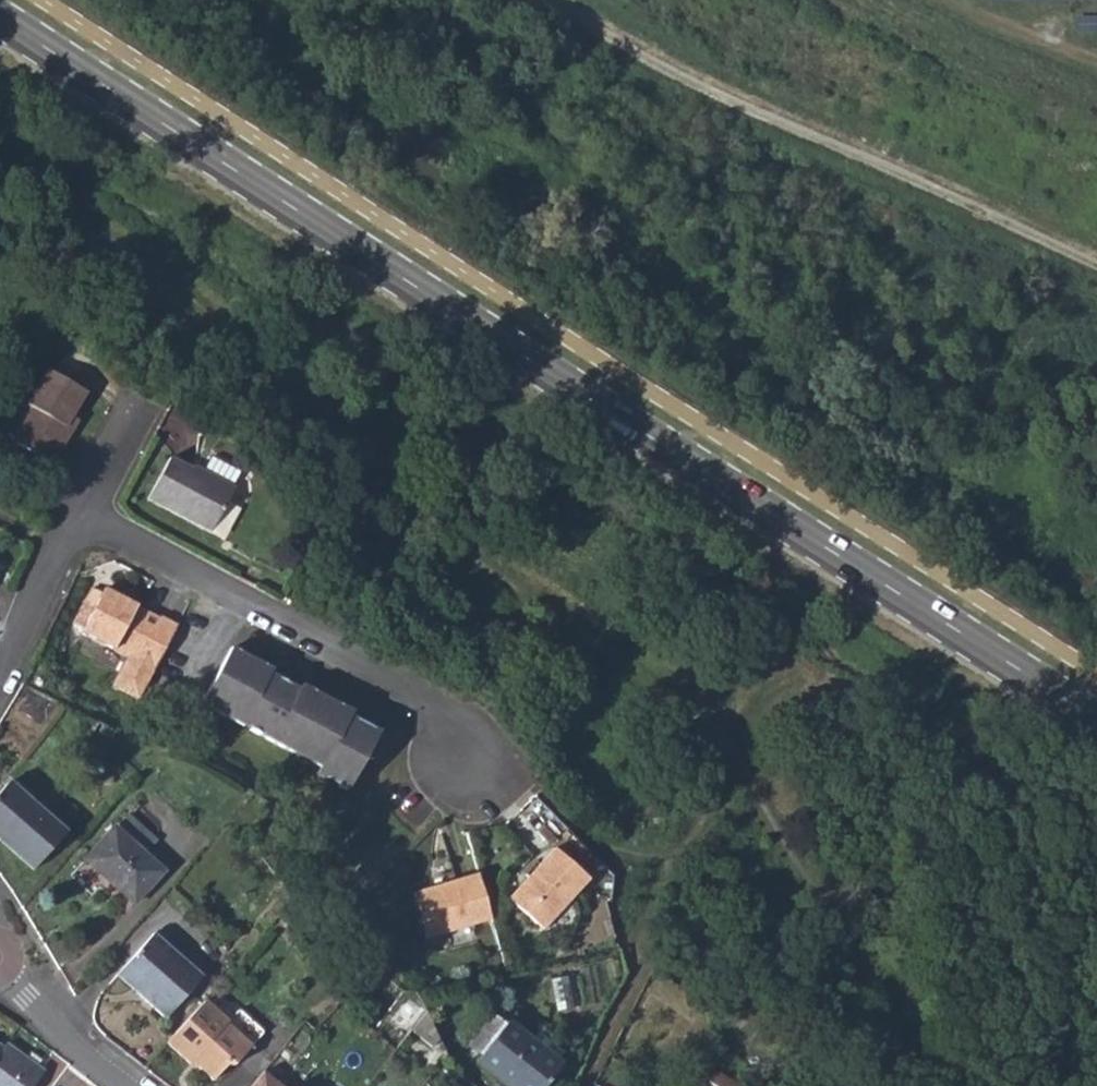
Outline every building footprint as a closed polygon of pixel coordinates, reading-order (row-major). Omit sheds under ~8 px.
[(30,403),(37,407),(18,442),(56,464),(76,428),(69,425),(86,392),(48,371),(30,403)] [(176,458),(153,499),(215,532),(238,489),(208,473),(204,471),(202,473),(176,458)] [(208,473),(238,489),(245,474),(217,458),(208,473)] [(96,586),(83,609),(93,615),(106,591),(96,586)] [(140,697),(180,626),(163,616),(163,618),(108,587),(106,591),(93,615),(83,609),(77,621),(86,626),(84,630),(130,654),(115,683),(140,697)] [(235,649),(204,705),(323,770),(320,776),(349,792),(381,736),(351,719),(354,715),(303,687),(301,691),(270,674),(273,670),(235,649)] [(66,832),(9,780),(0,791),(0,841),(32,869),(66,832)] [(117,829),(145,855),(159,840),(130,814),(117,829)] [(132,904),(162,870),(145,855),(117,829),(114,827),(84,860),(132,904)] [(547,853),(508,907),(548,935),(587,882),(547,853)] [(427,937),(491,918),(476,870),(412,890),(427,937)] [(165,1018),(200,978),(152,934),(115,975),(165,1018)] [(568,975),(551,979),(559,1011),(575,1007),(568,975)] [(226,1016),(203,998),(164,1043),(186,1061),(192,1055),(200,1062),(214,1073),(224,1061),(234,1061),(240,1053),(235,1049),(243,1038),(223,1021),(226,1016)] [(560,1066),(556,1063),(530,1043),(504,1024),(474,1064),(502,1085),(545,1085),(560,1066)] [(530,1043),(556,1063),(564,1053),(538,1034),(530,1043)] [(235,1049),(240,1053),(249,1043),(243,1038),(235,1049)] [(4,1045),(1,1049),(0,1050),(0,1085),(31,1085),(41,1072),(36,1067),(25,1059),(4,1045)] [(25,1059),(36,1067),(40,1061),(30,1052),(25,1059)] [(186,1061),(195,1069),(200,1062),(192,1055),(186,1061)] [(259,1071),(248,1085),(278,1085),(259,1071)]
